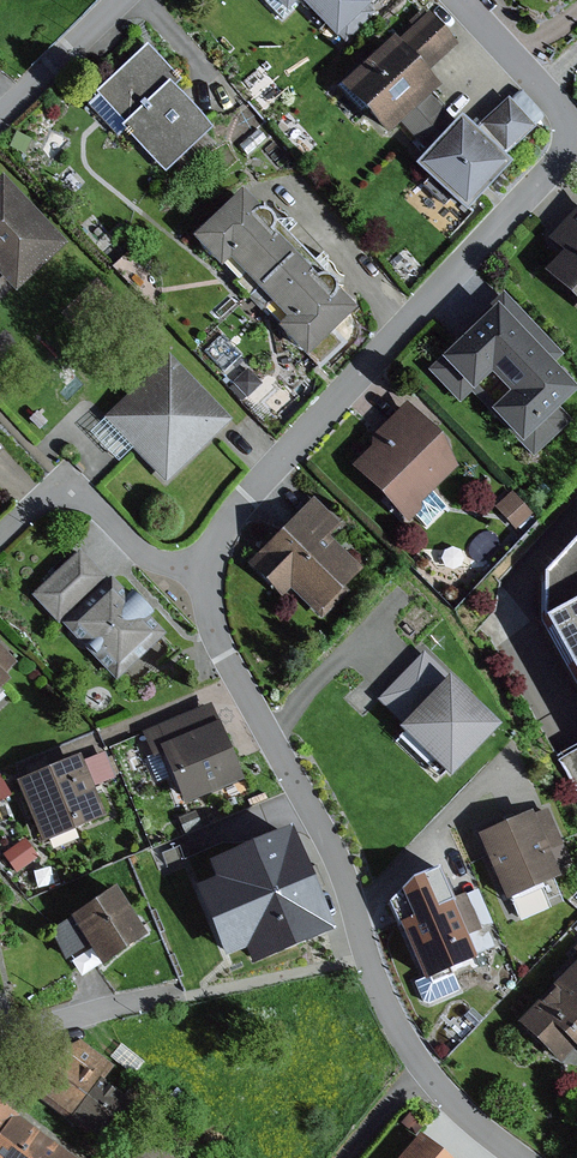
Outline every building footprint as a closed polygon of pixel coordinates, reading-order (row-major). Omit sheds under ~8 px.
[(283,21),(302,2),(336,37),(338,35),(345,42),(374,14),(367,6),(369,4),(365,0),(263,0),(283,21)] [(393,37),(339,84),(386,136),(400,124),(429,96),(440,87),(427,73),(458,45),(428,11),(396,41),(393,37)] [(97,95),(87,104),(117,136),(124,129),(165,173),(175,164),(183,172),(213,143),(205,134),(212,128),(173,87),(180,80),(146,43),(94,92),(97,95)] [(429,96),(400,124),(426,151),(455,120),(429,96)] [(426,151),(413,165),(428,179),(421,186),(444,207),(450,199),(464,213),(511,163),(504,156),(536,127),(509,97),(474,129),(460,115),(455,120),(426,151)] [(14,288),(64,243),(2,175),(0,177),(0,271),(14,288)] [(242,190),(192,237),(220,266),(230,257),(287,318),(279,325),(306,354),(354,309),(336,290),(335,285),(332,280),(268,213),(264,210),(260,210),(242,190)] [(545,271),(576,300),(576,206),(547,239),(562,252),(545,271)] [(502,291),(453,339),(457,343),(428,371),(460,405),(472,394),(535,459),(574,422),(559,407),(576,390),(553,365),(564,354),(502,291)] [(169,354),(103,417),(105,419),(133,448),(165,482),(231,419),(169,354)] [(439,435),(406,402),(371,437),(371,448),(352,466),(407,521),(414,514),(427,527),(447,507),(432,492),(457,467),(439,435)] [(133,448),(105,419),(89,433),(118,462),(133,448)] [(532,514),(511,491),(494,506),(514,529),(532,514)] [(340,526),(313,498),(246,564),(281,599),(291,589),(321,620),(349,592),(344,587),(361,570),(328,537),(340,526)] [(542,574),(541,621),(576,685),(576,536),(542,574)] [(79,548),(32,595),(117,680),(164,634),(148,618),(153,613),(131,592),(126,596),(120,591),(122,588),(110,576),(108,578),(79,548)] [(10,681),(4,674),(16,663),(0,645),(0,690),(10,681)] [(402,723),(397,727),(402,733),(446,774),(450,778),(501,725),(423,651),(377,699),(402,723)] [(211,704),(142,733),(152,756),(153,759),(162,755),(171,776),(183,805),(243,780),(211,704)] [(446,774),(402,733),(398,737),(442,778),(446,774)] [(558,758),(576,792),(576,748),(558,758)] [(104,752),(82,761),(93,787),(115,778),(104,752)] [(79,755),(15,781),(42,845),(106,818),(93,787),(82,761),(79,755)] [(153,759),(152,756),(144,759),(154,783),(171,776),(162,755),(153,759)] [(0,777),(0,800),(10,794),(0,777)] [(531,811),(476,835),(505,902),(510,900),(518,918),(550,904),(541,885),(560,877),(557,870),(572,863),(548,808),(532,815),(531,811)] [(214,879),(195,887),(225,959),(244,951),(250,967),(334,932),(290,827),(206,862),(214,879)] [(24,838),(3,855),(17,873),(39,856),(24,838)] [(385,904),(394,927),(398,925),(421,980),(414,983),(423,1003),(429,1005),(475,984),(468,966),(477,963),(476,956),(496,947),(487,927),(493,925),(478,890),(465,895),(465,893),(451,899),(440,871),(404,885),(385,904)] [(147,936),(115,887),(49,931),(64,962),(88,947),(101,967),(147,936)] [(518,1023),(560,1065),(576,1049),(576,1050),(576,963),(518,1023)] [(61,1049),(32,1088),(111,1146),(140,1107),(148,1113),(161,1096),(137,1079),(125,1095),(104,1080),(115,1066),(80,1041),(61,1049)] [(9,1120),(18,1118),(0,1105),(0,1132),(9,1120)] [(18,1118),(9,1120),(0,1132),(0,1157),(73,1157),(18,1118)] [(420,1133),(399,1157),(448,1157),(420,1133)]
